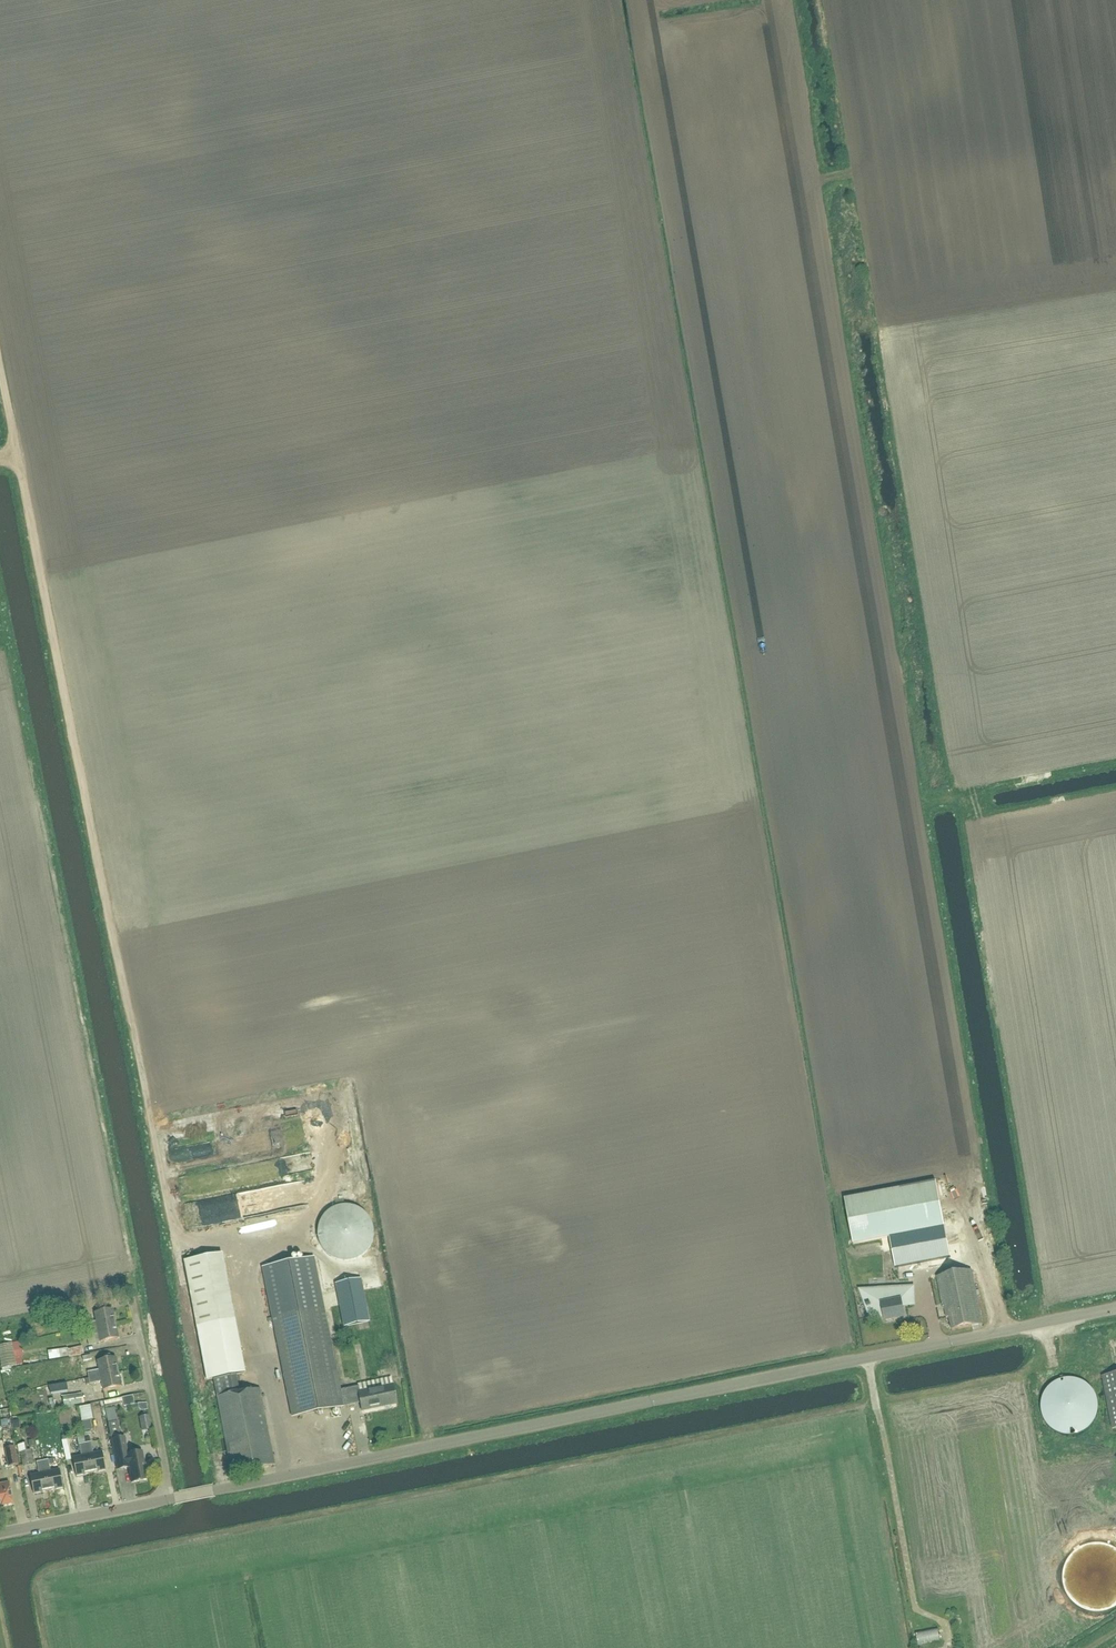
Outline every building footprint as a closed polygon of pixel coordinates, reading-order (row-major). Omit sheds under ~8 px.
[(900,1189),(845,1200),(854,1245),(890,1239),(896,1269),(950,1258),(945,1228),(936,1184),(900,1191),(900,1189)] [(335,1261),(342,1263),(350,1262),(358,1260),(365,1255),(370,1249),(373,1242),(374,1234),(373,1226),(369,1218),(363,1212),(355,1208),(347,1206),(338,1207),(330,1211),(324,1216),(320,1223),(318,1230),(317,1238),(319,1245),(323,1251),(328,1257),(335,1261)] [(360,1403),(362,1412),(396,1405),(392,1386),(359,1393),(358,1387),(339,1391),(323,1307),(314,1258),(261,1269),(271,1317),(291,1418),(343,1408),(342,1406),(360,1403)] [(983,1326),(972,1271),(937,1278),(944,1310),(945,1310),(947,1319),(950,1319),(952,1332),(983,1326)] [(870,1292),(863,1293),(867,1306),(868,1309),(870,1308),(874,1318),(884,1316),(885,1322),(905,1318),(903,1309),(904,1309),(903,1305),(903,1304),(902,1290),(902,1289),(883,1290),(883,1291),(870,1292)] [(64,1321),(77,1318),(75,1309),(62,1312),(64,1321)] [(86,1330),(116,1324),(113,1309),(95,1313),(97,1322),(85,1324),(86,1330)] [(116,1324),(86,1330),(89,1345),(119,1339),(116,1324)] [(0,1370),(16,1367),(11,1344),(0,1346),(0,1369),(0,1370)] [(71,1348),(73,1357),(88,1353),(85,1344),(71,1348)] [(212,1380),(228,1377),(245,1374),(243,1367),(240,1368),(238,1354),(241,1354),(239,1347),(202,1354),(207,1381),(212,1380)] [(50,1361),(70,1357),(69,1349),(49,1352),(50,1361)] [(62,1367),(75,1365),(74,1357),(61,1359),(62,1367)] [(89,1378),(118,1372),(115,1357),(98,1360),(100,1369),(88,1372),(89,1378)] [(118,1372),(89,1378),(89,1379),(90,1384),(102,1381),(104,1390),(121,1387),(118,1372)] [(1095,1397),(1094,1395),(1093,1393),(1092,1391),(1090,1389),(1088,1387),(1086,1385),(1084,1384),(1082,1383),(1080,1382),(1078,1381),(1075,1380),(1073,1380),(1070,1379),(1068,1379),(1065,1380),(1063,1380),(1061,1381),(1058,1381),(1056,1383),(1054,1384),(1052,1385),(1050,1387),(1048,1388),(1047,1390),(1045,1392),(1044,1395),(1043,1397),(1042,1399),(1041,1402),(1041,1404),(1041,1406),(1041,1409),(1041,1411),(1041,1414),(1042,1416),(1043,1419),(1044,1421),(1045,1423),(1046,1425),(1048,1427),(1050,1429),(1052,1430),(1054,1432),(1056,1433),(1058,1434),(1060,1435),(1063,1436),(1065,1436),(1068,1436),(1070,1436),(1073,1436),(1075,1436),(1077,1435),(1080,1434),(1082,1433),(1084,1432),(1086,1430),(1088,1429),(1090,1427),(1092,1425),(1093,1423),(1094,1421),(1095,1419),(1096,1416),(1097,1414),(1097,1412),(1097,1409),(1097,1407),(1097,1404),(1097,1402),(1096,1399),(1095,1397)] [(229,1475),(234,1474),(262,1469),(274,1467),(259,1391),(232,1396),(215,1399),(229,1475)] [(94,1404),(84,1405),(87,1429),(97,1428),(94,1404)] [(115,1409),(106,1411),(108,1424),(117,1422),(115,1409)] [(19,1420),(12,1422),(14,1429),(20,1428),(19,1420)] [(79,1445),(86,1444),(84,1434),(76,1435),(78,1445),(79,1445)] [(128,1455),(124,1438),(111,1440),(117,1471),(128,1469),(131,1484),(147,1481),(142,1453),(128,1455)] [(86,1444),(91,1473),(106,1470),(103,1452),(93,1454),(91,1442),(86,1444)] [(29,1451),(27,1444),(20,1446),(24,1466),(34,1464),(32,1451),(29,1451)] [(76,1476),(91,1473),(86,1444),(79,1445),(81,1456),(73,1458),(76,1476)] [(19,1466),(14,1447),(4,1450),(8,1468),(19,1466)] [(43,1461),(48,1491),(63,1488),(59,1470),(51,1472),(48,1460),(43,1461)] [(33,1494),(48,1491),(43,1461),(37,1462),(39,1474),(30,1476),(33,1494)] [(1,1505),(1,1508),(13,1505),(8,1483),(0,1485),(0,1505),(1,1505)] [(918,1645),(942,1641),(940,1628),(915,1633),(918,1645)]
